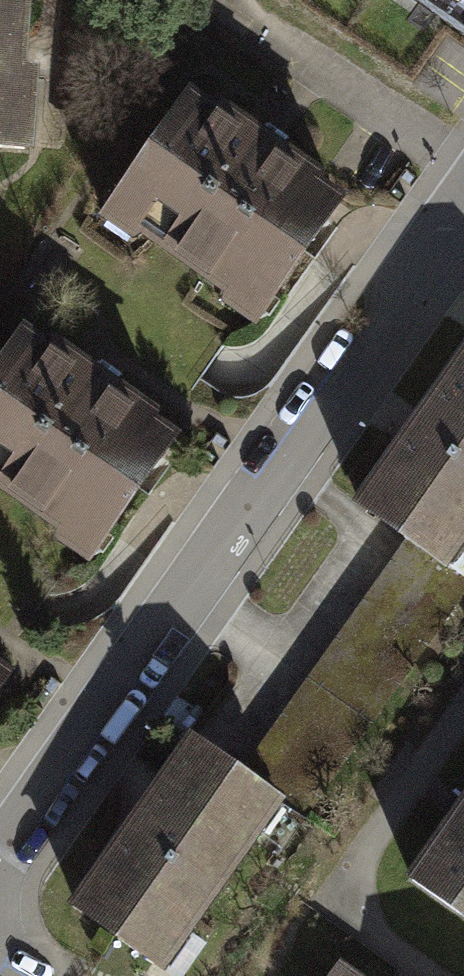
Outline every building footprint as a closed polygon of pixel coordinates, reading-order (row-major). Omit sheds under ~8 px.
[(40,0),(0,0),(0,157),(34,159),(40,0)] [(463,38),(463,0),(411,0),(463,38)] [(258,336),(346,210),(264,152),(195,103),(106,229),(258,336)] [(183,434),(95,373),(32,330),(0,377),(0,504),(91,566),(183,434)] [(450,576),(463,556),(463,372),(430,420),(363,513),(404,544),(450,576)] [(404,544),(238,778),(283,810),(303,824),(463,603),(463,587),(450,576),(404,544)] [(162,975),(164,975),(283,810),(238,778),(195,746),(138,826),(75,914),(162,975)] [(456,807),(406,880),(463,920),(463,795),(456,807)] [(341,961),(329,975),(362,975),(341,961)]
